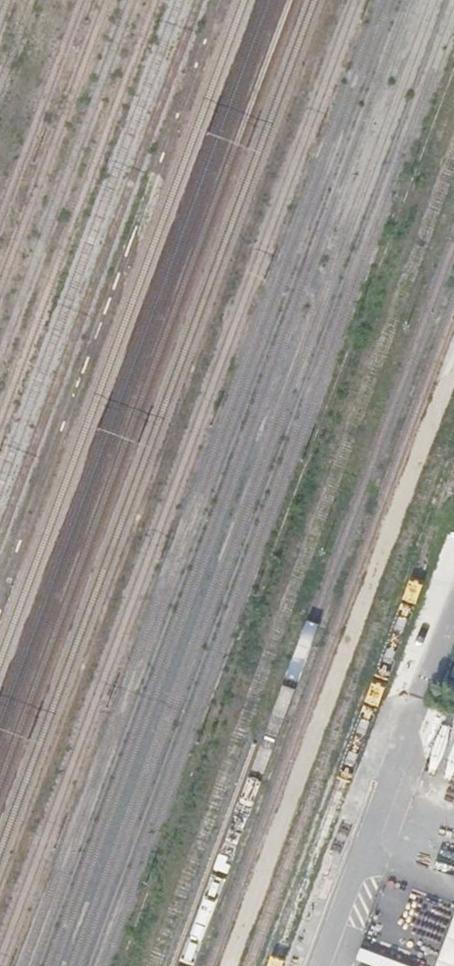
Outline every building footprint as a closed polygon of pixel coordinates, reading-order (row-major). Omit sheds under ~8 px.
[(438,965),(453,965),(453,924),(438,965)]
